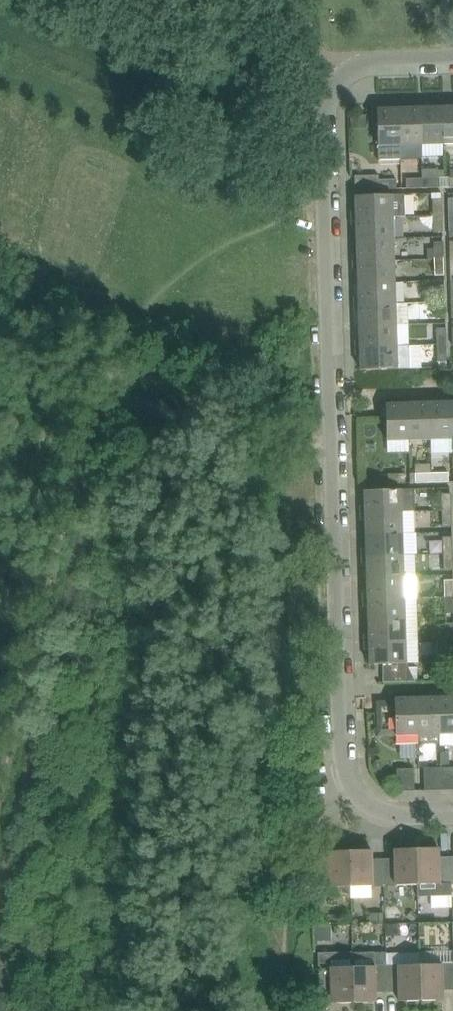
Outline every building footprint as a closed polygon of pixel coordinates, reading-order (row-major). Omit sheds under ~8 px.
[(445,143),(444,105),(422,106),(423,144),(445,143)] [(444,105),(445,143),(452,143),(452,105),(444,105)] [(423,144),(422,106),(400,107),(401,145),(423,144)] [(401,145),(400,107),(378,107),(380,159),(402,159),(401,145)] [(350,114),(351,128),(367,127),(367,114),(350,114)] [(440,168),(424,169),(424,178),(424,188),(441,187),(440,168)] [(380,189),(380,179),(380,175),(355,175),(355,190),(380,189)] [(424,188),(424,178),(407,179),(407,188),(424,188)] [(397,189),(397,179),(380,179),(380,189),(397,189)] [(405,216),(404,194),(355,195),(356,218),(393,217),(393,216),(405,216)] [(443,198),(434,199),(434,216),(444,215),(443,198)] [(444,232),(444,215),(434,216),(435,232),(444,232)] [(394,238),(393,217),(356,218),(357,239),(394,238)] [(395,260),(394,238),(357,239),(357,261),(395,260)] [(444,242),(435,242),(435,259),(445,259),(444,242)] [(445,275),(445,259),(435,259),(436,275),(445,275)] [(396,282),(395,260),(357,261),(358,283),(396,282)] [(396,303),(396,282),(358,283),(359,305),(396,303)] [(446,285),(436,285),(437,302),(446,302),(446,285)] [(447,318),(446,302),(437,302),(437,319),(447,318)] [(397,325),(396,303),(359,305),(359,326),(397,325)] [(398,347),(397,332),(397,325),(359,326),(360,348),(398,347)] [(448,346),(447,330),(447,328),(437,328),(438,346),(448,346)] [(448,362),(448,346),(438,346),(438,362),(448,362)] [(410,347),(398,347),(360,348),(361,370),(410,369),(410,347)] [(452,401),(430,402),(432,439),(452,439),(452,430),(452,401)] [(432,439),(430,402),(409,403),(410,440),(432,439)] [(410,440),(409,403),(387,403),(388,440),(410,440)] [(433,483),(432,473),(416,474),(416,483),(433,483)] [(449,473),(432,473),(433,483),(449,482),(449,473)] [(406,474),(402,474),(389,474),(389,484),(406,483),(406,474)] [(414,511),(414,489),(365,491),(366,513),(403,512),(414,511)] [(452,494),(442,494),(443,511),(452,510),(452,494)] [(452,510),(443,511),(444,527),(452,526),(452,515),(452,510)] [(404,533),(403,512),(366,513),(367,534),(404,533)] [(404,555),(404,533),(367,534),(367,556),(404,555)] [(444,537),(444,554),(452,553),(452,536),(444,537)] [(444,554),(445,570),(452,569),(452,553),(444,554)] [(405,576),(404,555),(367,556),(368,577),(405,576)] [(406,598),(405,576),(368,577),(369,599),(406,598)] [(445,580),(445,597),(452,597),(452,580),(445,580)] [(406,619),(406,598),(369,599),(369,621),(406,619)] [(407,641),(406,619),(369,621),(370,642),(407,641)] [(408,663),(407,641),(370,642),(371,664),(408,663)] [(440,697),(441,734),(452,734),(452,696),(440,697)] [(420,743),(418,697),(396,698),(396,711),(378,711),(379,736),(396,735),(396,743),(416,743),(420,743)] [(441,734),(440,697),(418,697),(419,735),(420,743),(440,742),(440,734),(441,734)] [(442,768),(443,789),(452,789),(452,767),(442,768)] [(417,790),(416,778),(416,768),(399,769),(399,791),(417,790)] [(443,789),(442,768),(426,768),(426,790),(443,789)] [(419,885),(418,848),(395,849),(396,858),(385,858),(385,887),(397,886),(397,885),(419,885)] [(440,848),(418,848),(419,885),(419,897),(432,896),(452,896),(452,884),(451,857),(440,857),(440,848)] [(385,887),(385,858),(373,859),(373,849),(351,850),(352,887),(373,886),(373,887),(385,887)] [(328,860),(316,860),(317,888),(337,888),(337,887),(352,887),(351,850),(328,851),(328,860)] [(369,923),(384,923),(384,914),(380,914),(369,915),(369,923)] [(400,937),(400,926),(386,926),(387,938),(400,937)] [(332,927),(314,928),(315,943),(333,943),(332,927)] [(387,952),(354,953),(355,1002),(377,1002),(377,992),(389,992),(388,965),(388,954),(387,952)] [(355,1002),(354,953),(319,954),(320,994),(332,993),(332,1003),(355,1002)] [(421,964),(422,1000),(444,1000),(444,990),(452,990),(452,963),(421,964)] [(421,964),(388,965),(389,992),(399,991),(400,1001),(422,1000),(421,964)]
